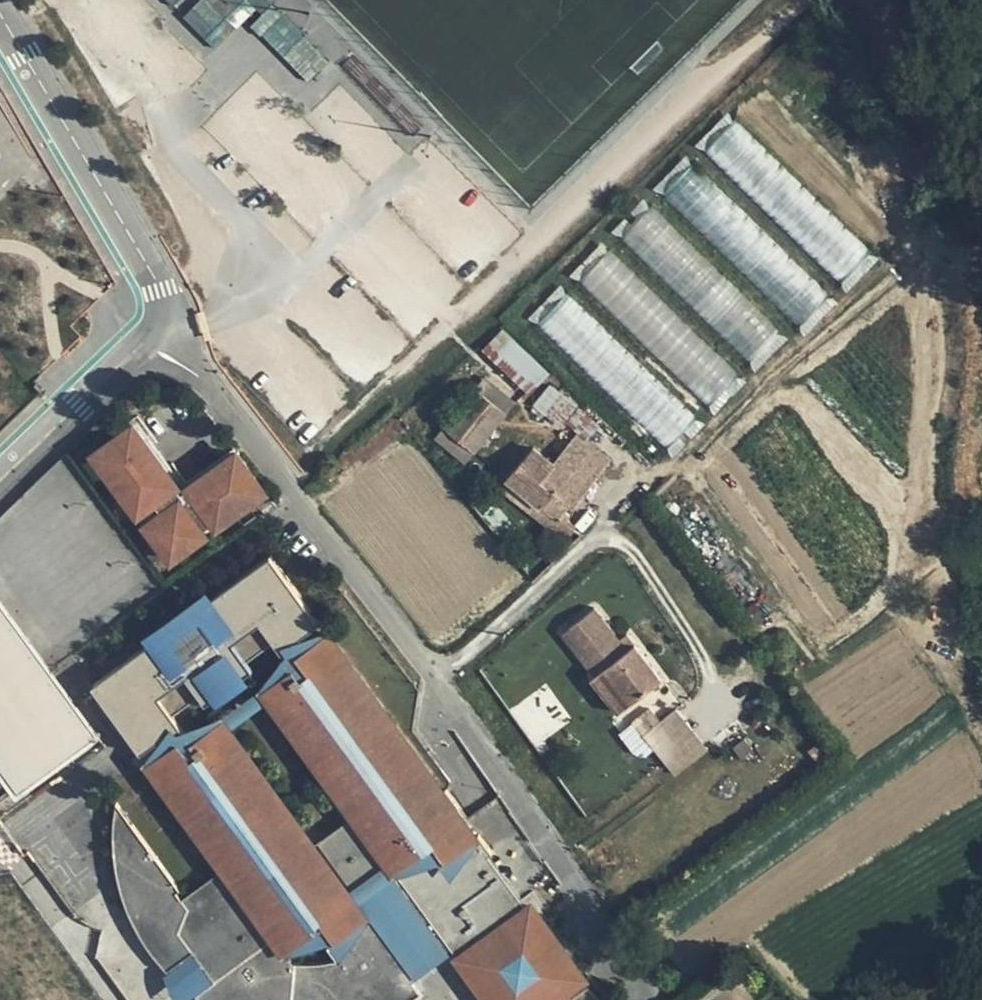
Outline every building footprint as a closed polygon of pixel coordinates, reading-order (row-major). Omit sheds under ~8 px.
[(183,17),(216,50),(237,28),(228,19),(246,0),(200,0),(183,17)] [(268,0),(248,0),(263,15),(251,27),(260,37),(262,35),(283,15),(268,0)] [(304,37),(283,15),(262,35),(283,57),(304,37)] [(283,57),(308,82),(329,62),(304,37),(283,57)] [(676,458),(888,254),(733,102),(530,314),(676,458)] [(495,339),(477,359),(524,399),(542,379),(495,339)] [(479,385),(470,396),(500,421),(509,410),(479,385)] [(532,413),(545,423),(561,402),(548,392),(532,413)] [(437,436),(467,461),(500,421),(470,396),(437,436)] [(200,489),(184,500),(175,487),(179,483),(168,467),(163,470),(144,445),(149,441),(136,424),(103,449),(116,466),(109,471),(127,495),(129,494),(135,490),(147,507),(142,511),(140,513),(150,527),(152,526),(156,522),(170,540),(182,531),(191,543),(207,531),(210,535),(212,538),(228,525),(226,524),(223,519),(253,497),(257,501),(258,503),(271,493),(243,455),(231,465),(227,459),(195,482),(200,489)] [(578,433),(563,454),(595,479),(610,459),(578,433)] [(467,461),(437,436),(428,446),(459,471),(467,461)] [(163,470),(168,467),(149,441),(144,445),(163,470)] [(116,466),(103,449),(99,452),(112,469),(116,466)] [(534,449),(507,478),(544,506),(556,491),(541,479),(554,464),(534,449)] [(227,459),(231,465),(243,455),(239,450),(227,459)] [(574,506),(595,479),(563,454),(554,464),(541,479),(556,491),(544,506),(559,518),(570,503),(574,506)] [(544,506),(507,478),(499,488),(550,529),(568,537),(575,530),(559,518),(544,506)] [(200,489),(195,482),(185,490),(179,483),(175,487),(184,500),(200,489)] [(147,507),(135,490),(129,494),(142,511),(147,507)] [(253,497),(223,519),(226,524),(257,501),(253,497)] [(156,522),(152,526),(176,558),(210,535),(207,531),(191,543),(182,531),(170,540),(156,522)] [(130,823),(115,834),(117,867),(136,893),(139,890),(147,901),(132,913),(204,943),(192,952),(213,981),(197,993),(207,999),(404,999),(416,992),(355,908),(342,902),(346,895),(387,865),(396,863),(397,878),(451,953),(470,978),(476,973),(495,999),(597,999),(587,986),(570,999),(568,997),(565,992),(582,980),(569,962),(567,963),(541,928),(543,926),(530,908),(521,914),(483,861),(488,857),(492,855),(479,837),(475,839),(464,824),(461,826),(453,815),(459,811),(446,792),(442,795),(325,635),(296,656),(288,645),(317,624),(268,557),(210,599),(191,613),(201,627),(176,645),(166,631),(146,646),(89,687),(138,754),(168,733),(174,742),(145,764),(222,870),(229,879),(217,888),(208,883),(198,890),(200,900),(188,909),(181,900),(174,891),(178,888),(166,872),(130,823)] [(140,638),(146,646),(166,631),(176,645),(201,627),(191,613),(210,599),(205,591),(140,638)] [(14,791),(91,733),(0,611),(0,772),(14,791)] [(628,702),(659,678),(634,645),(626,651),(618,640),(607,624),(575,648),(594,675),(602,668),(628,702)] [(329,632),(325,635),(442,795),(446,792),(329,632)] [(626,634),(618,640),(626,651),(634,645),(626,634)] [(628,702),(602,668),(594,675),(619,708),(628,702)] [(643,734),(659,755),(692,730),(676,709),(643,734)] [(754,749),(745,737),(731,748),(741,759),(754,749)] [(197,993),(213,981),(192,952),(204,943),(132,913),(147,901),(139,890),(136,893),(117,867),(115,834),(130,823),(115,802),(113,816),(112,843),(115,870),(122,897),(138,934),(148,950),(166,971),(164,973),(164,980),(167,988),(174,999),(207,999),(197,993)] [(475,839),(479,837),(459,811),(453,815),(461,826),(464,824),(475,839)] [(582,980),(565,992),(568,997),(589,982),(531,901),(524,906),(488,857),(483,861),(521,914),(530,908),(543,926),(541,928),(567,963),(569,962),(582,980)] [(470,978),(451,953),(397,878),(396,863),(387,865),(346,895),(342,902),(355,908),(410,983),(448,956),(481,999),(495,999),(476,973),(470,978)] [(222,870),(181,900),(188,909),(200,900),(198,890),(208,883),(217,888),(229,879),(222,870)]
